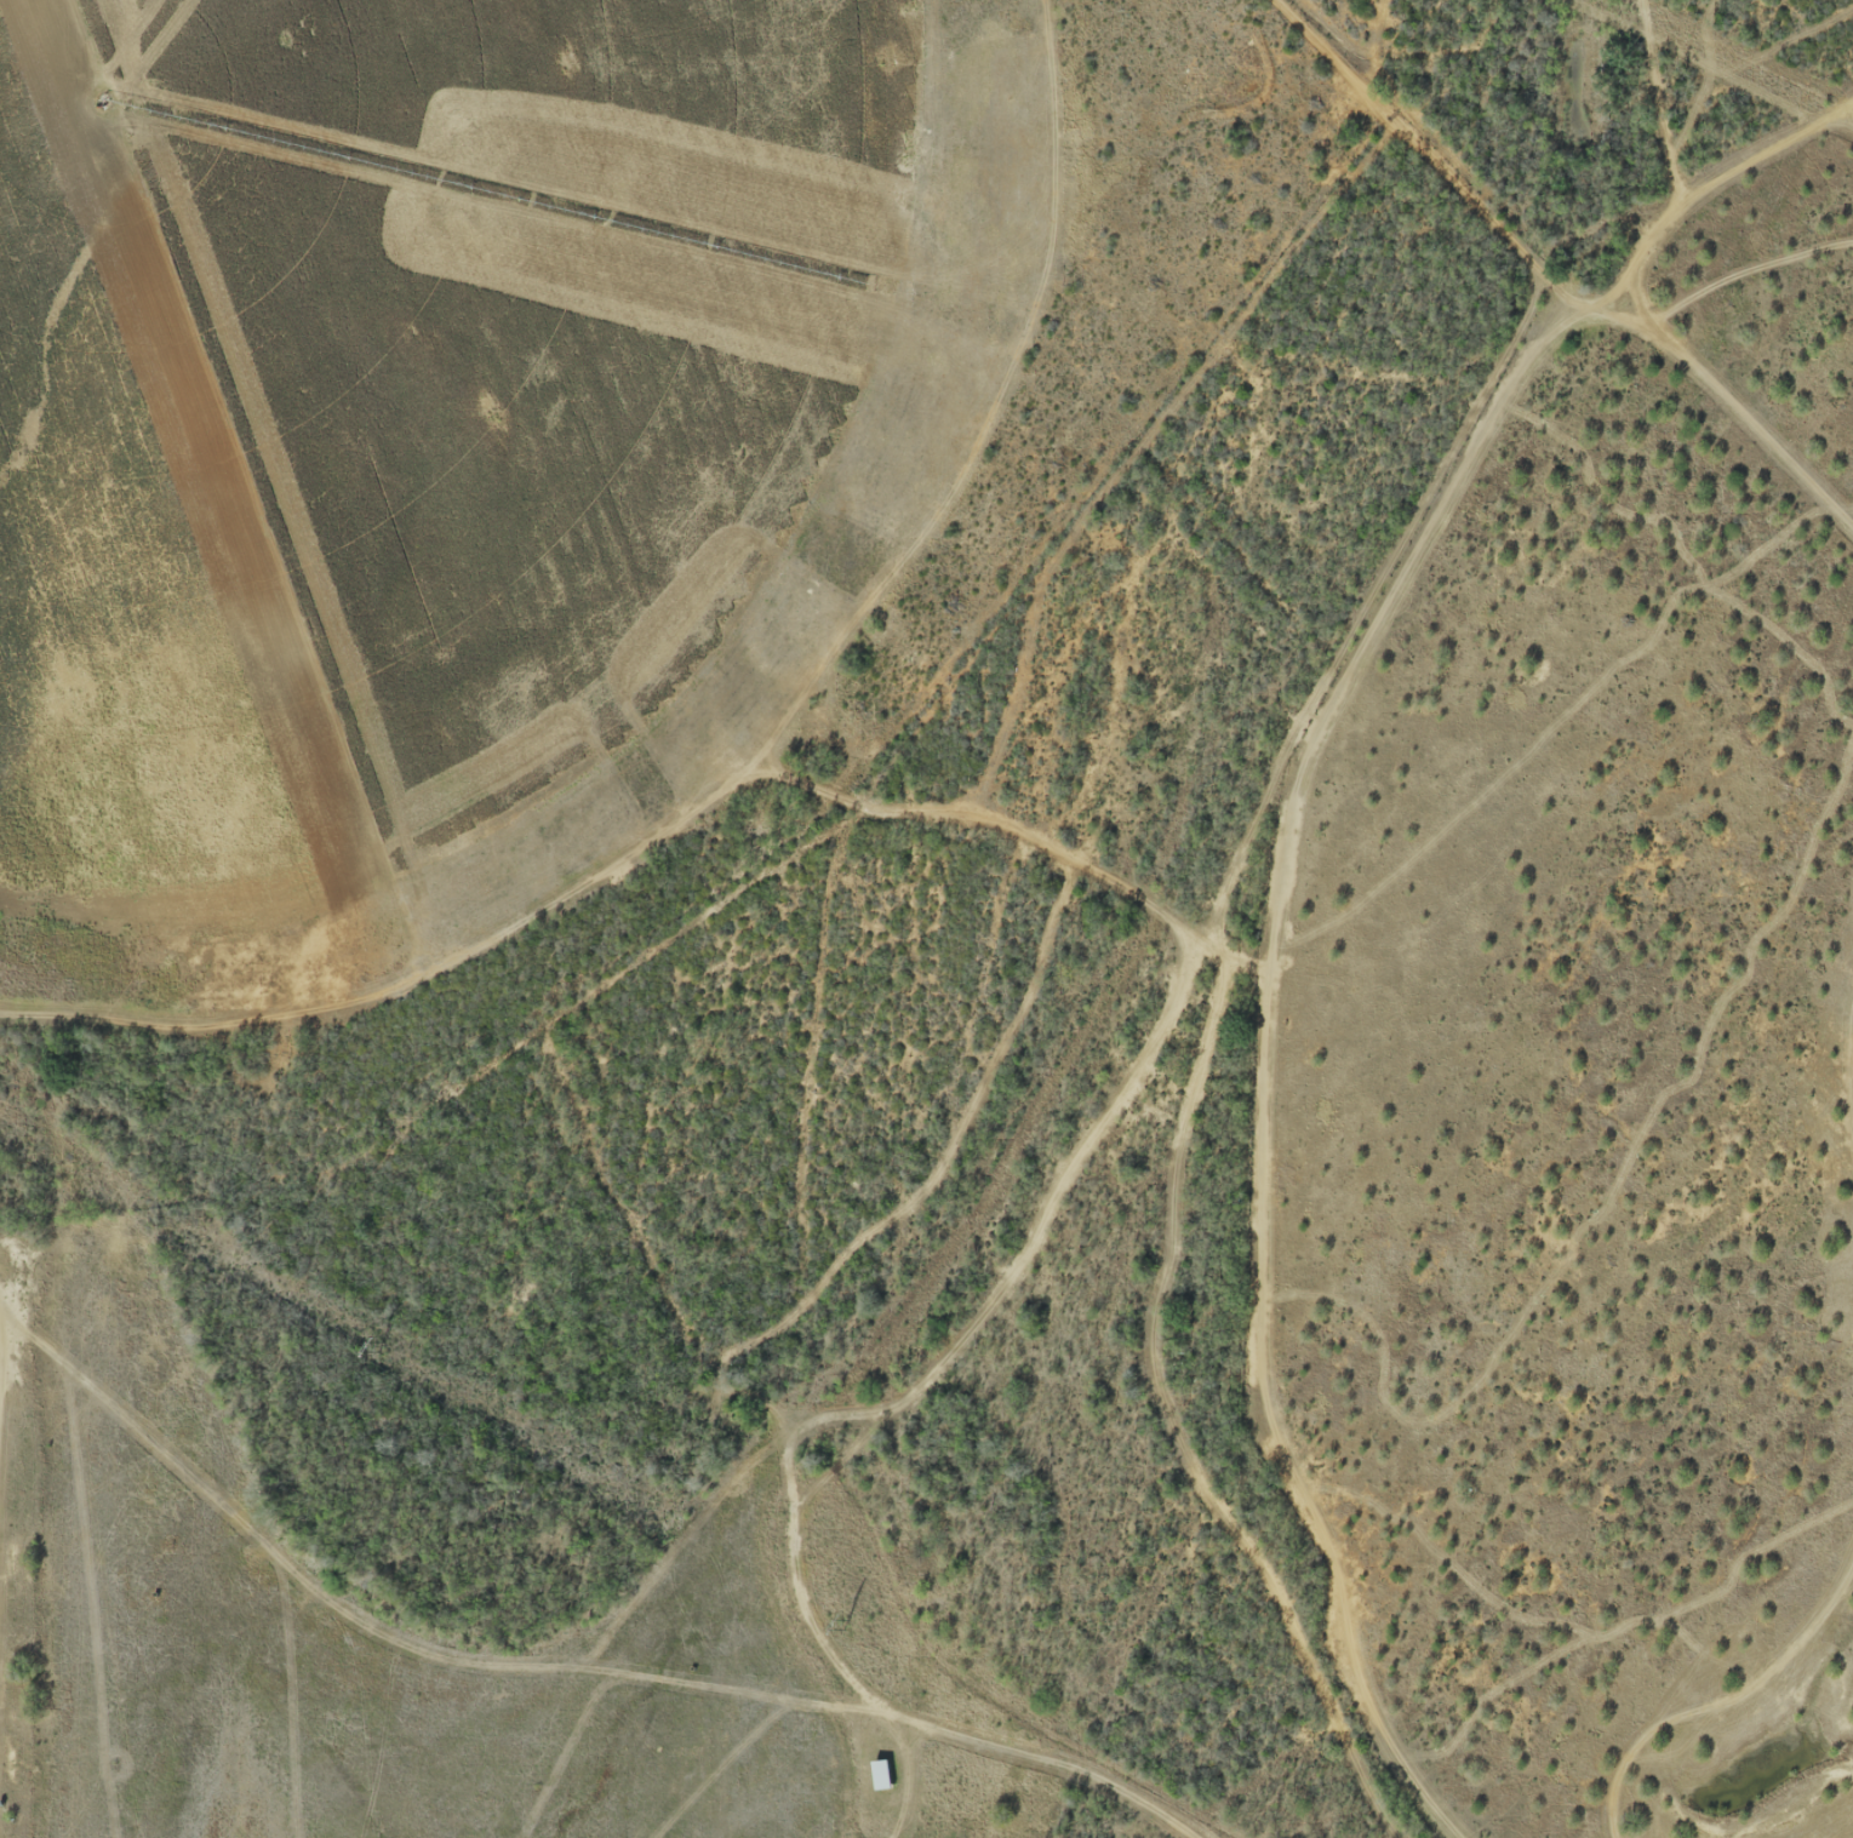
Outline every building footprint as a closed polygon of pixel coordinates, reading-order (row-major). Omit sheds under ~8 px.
[(894,1791),(890,1762),(875,1764),(879,1793),(894,1791)]
